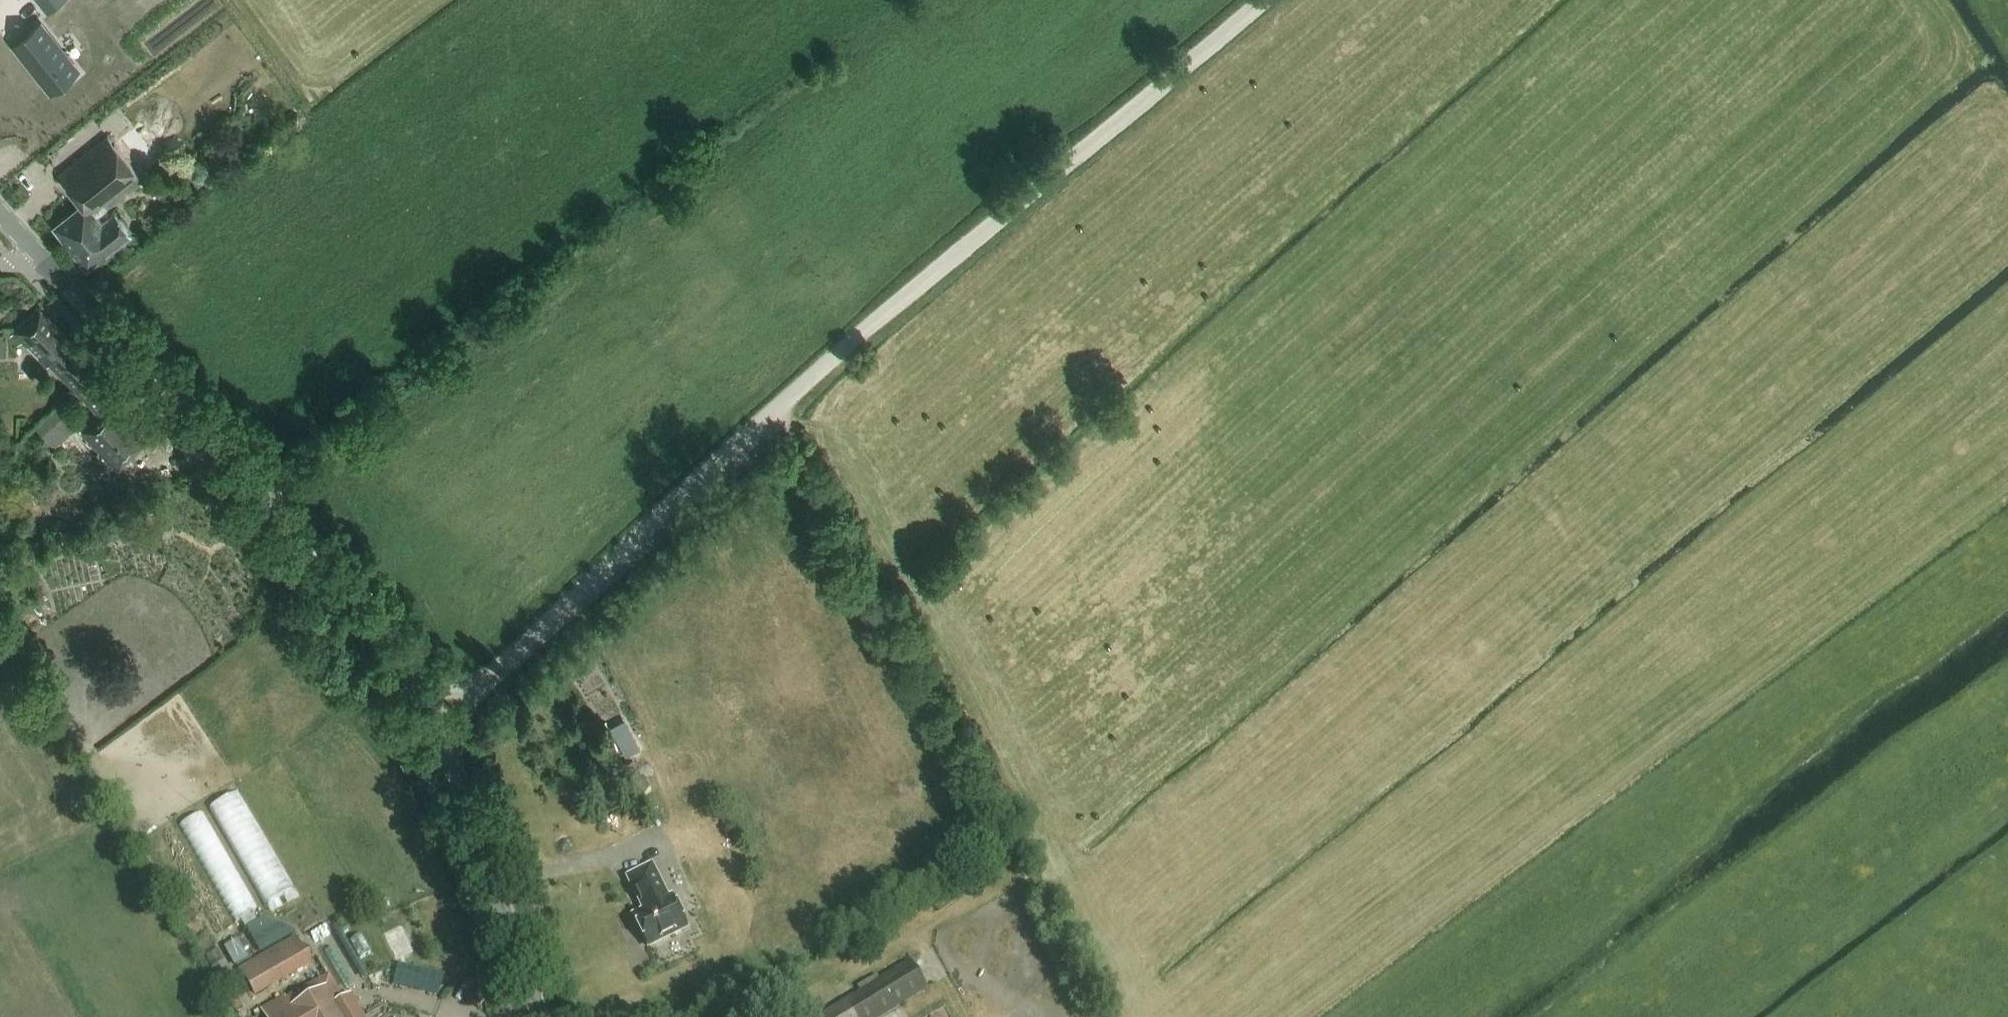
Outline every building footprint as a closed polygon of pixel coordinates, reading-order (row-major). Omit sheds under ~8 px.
[(49,9),(61,0),(42,0),(49,9)] [(52,89),(76,70),(40,24),(16,44),(52,89)] [(108,137),(59,177),(81,205),(55,226),(76,253),(95,239),(90,233),(101,225),(94,217),(142,179),(108,137)] [(95,239),(76,253),(91,271),(135,237),(116,213),(101,225),(90,233),(95,239)] [(91,370),(91,371),(96,365),(41,307),(10,337),(31,359),(35,356),(46,369),(51,364),(74,388),(91,370)] [(8,337),(0,338),(0,351),(9,350),(8,337)] [(91,370),(74,388),(100,415),(83,432),(119,470),(144,446),(114,414),(129,400),(96,365),(91,371),(91,370)] [(37,431),(56,450),(81,426),(62,406),(37,431)] [(294,891),(247,788),(217,802),(264,904),(294,891)] [(211,808),(187,819),(233,921),(258,910),(211,808)] [(669,901),(653,868),(630,879),(646,912),(635,918),(650,948),(688,929),(673,899),(669,901)] [(298,936),(240,970),(260,1003),(317,970),(298,936)] [(930,990),(908,962),(819,1016),(886,1016),(930,990)] [(263,1013),(265,1016),(349,1016),(341,1004),(345,1002),(344,999),(330,975),(299,993),(301,996),(295,999),(293,996),(263,1013)]
